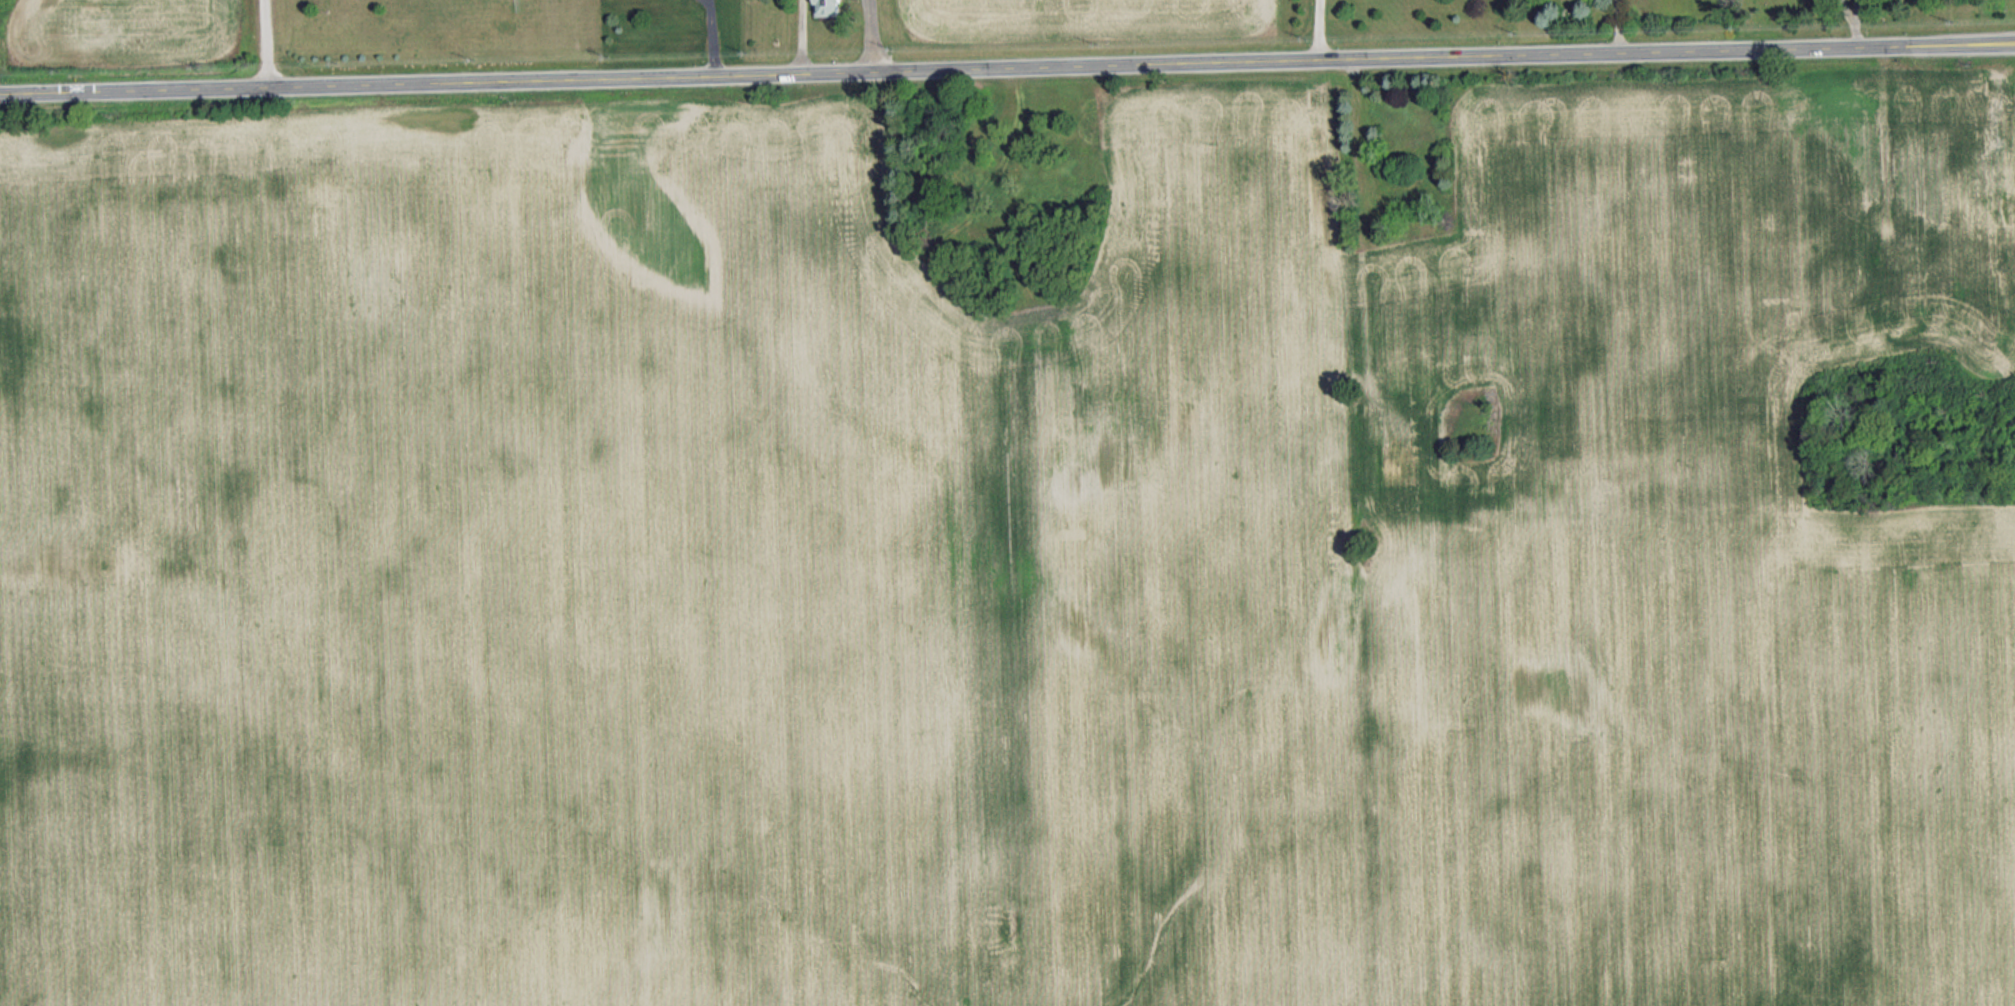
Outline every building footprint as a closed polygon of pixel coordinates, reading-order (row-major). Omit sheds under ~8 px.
[(839,14),(839,0),(816,0),(816,15),(839,14)]
